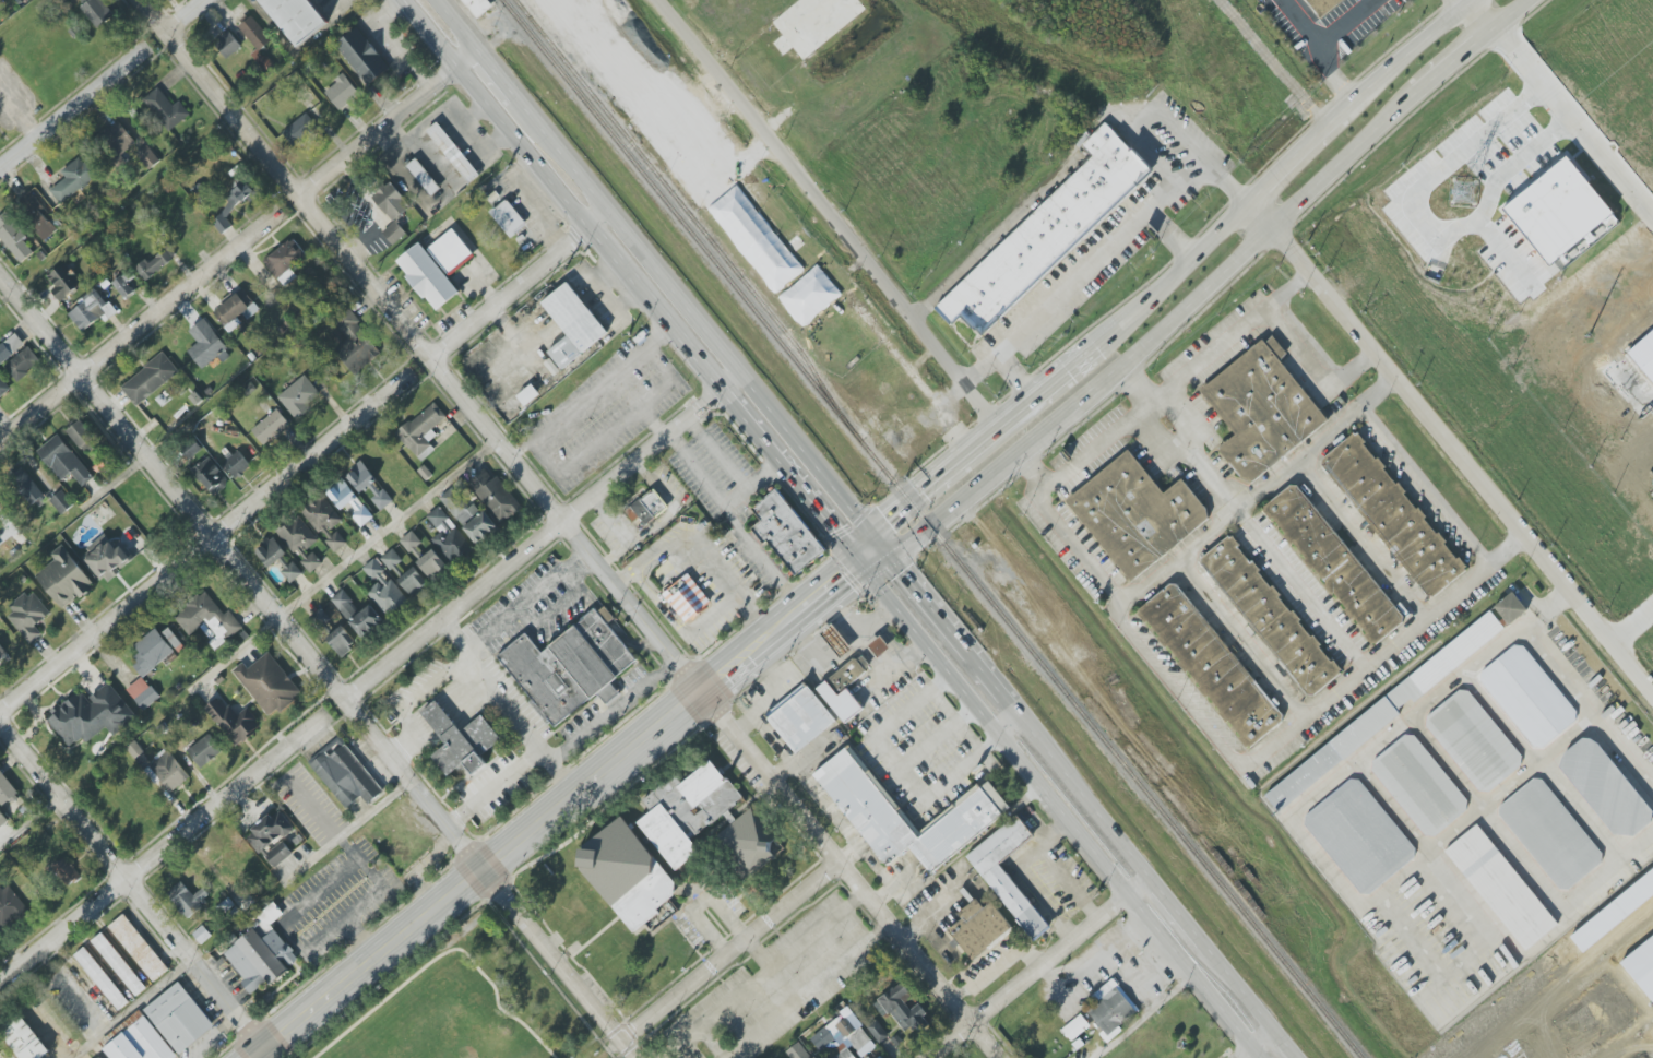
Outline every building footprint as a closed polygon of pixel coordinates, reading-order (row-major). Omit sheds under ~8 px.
[(84,4),(80,7),(97,28),(114,15),(103,0),(81,0),(84,4)] [(325,25),(307,0),(258,0),(295,48),(325,25)] [(477,19),(462,0),(487,0),(492,7),(477,19)] [(238,27),(259,52),(272,40),(252,16),(238,27)] [(334,47),(371,85),(391,67),(354,28),(334,47)] [(225,59),(241,48),(230,31),(214,43),(225,59)] [(360,94),(344,74),(324,91),(339,110),(360,94)] [(172,106),(160,87),(144,98),(166,132),(190,116),(180,101),(172,106)] [(1612,133),(1652,99),(1652,160),(1642,169),(1612,133)] [(318,127),(307,113),(282,132),(293,147),(318,127)] [(96,141),(117,163),(137,142),(116,120),(96,141)] [(932,306),(950,324),(963,312),(980,331),(1152,171),(1105,121),(1081,144),(1093,156),(932,306)] [(426,131),(469,184),(480,175),(437,122),(426,131)] [(136,154),(147,170),(160,162),(148,145),(136,154)] [(1513,206),(1558,264),(1624,213),(1577,155),(1513,206)] [(50,191),(61,204),(97,175),(81,156),(61,172),(66,178),(50,191)] [(440,189),(418,158),(407,165),(429,196),(440,189)] [(394,221),(411,205),(389,182),(372,198),(394,221)] [(224,213),(256,196),(250,185),(207,207),(220,233),(232,227),(224,213)] [(778,293),(806,267),(734,187),(706,212),(778,293)] [(44,209),(49,207),(40,193),(20,205),(41,241),(57,231),(44,209)] [(489,213),(511,238),(527,224),(506,199),(489,213)] [(22,262),(34,253),(23,239),(27,236),(7,211),(0,217),(0,234),(22,262)] [(382,231),(392,245),(406,234),(397,221),(382,231)] [(450,276),(474,255),(452,229),(428,249),(450,276)] [(289,267),(305,254),(291,238),(263,261),(285,287),(297,276),(289,267)] [(460,292),(420,243),(396,262),(436,312),(460,292)] [(146,281),(173,259),(165,249),(148,262),(145,259),(135,268),(146,281)] [(59,301),(83,284),(67,262),(48,276),(56,287),(52,290),(59,301)] [(804,328),(842,293),(817,265),(779,299),(804,328)] [(112,283),(126,300),(135,293),(127,283),(135,277),(129,269),(112,283)] [(607,332),(567,282),(542,304),(570,336),(548,352),(562,370),(607,332)] [(101,317),(105,322),(116,314),(98,290),(67,313),(82,332),(101,317)] [(382,352),(356,324),(360,321),(351,311),(329,331),(342,345),(335,351),(356,375),(382,352)] [(188,350),(202,370),(228,351),(205,318),(189,330),(198,343),(188,350)] [(25,344),(15,333),(0,346),(0,366),(25,344)] [(1634,353),(1652,338),(1652,374),(1634,353)] [(1214,448),(1246,486),(1324,420),(1257,340),(1196,391),(1232,433),(1214,448)] [(5,366),(16,382),(37,367),(25,351),(5,366)] [(137,406),(179,371),(163,352),(121,387),(137,406)] [(322,395),(303,374),(278,398),(296,418),(322,395)] [(10,390),(0,376),(0,397),(10,390)] [(540,395),(532,384),(517,396),(525,407),(540,395)] [(420,462),(433,451),(427,443),(437,435),(432,429),(447,417),(434,402),(397,433),(420,462)] [(264,446),(290,425),(278,409),(251,430),(264,446)] [(98,443),(80,420),(67,431),(85,454),(98,443)] [(1317,461),(1428,598),(1465,568),(1353,431),(1317,461)] [(72,473),(82,487),(93,478),(60,434),(38,451),(61,481),(72,473)] [(1061,500),(1128,580),(1208,515),(1179,478),(1161,494),(1125,450),(1061,500)] [(236,480),(252,466),(238,451),(223,464),(236,480)] [(192,470),(213,496),(230,482),(209,457),(192,470)] [(346,474),(360,493),(366,488),(383,509),(393,501),(363,462),(346,474)] [(496,475),(493,478),(485,469),(468,483),(502,524),(523,507),(496,475)] [(45,494),(25,473),(10,486),(30,508),(45,494)] [(342,510),(347,506),(363,526),(374,517),(341,477),(325,490),(342,510)] [(1258,510),(1370,646),(1404,619),(1291,483),(1258,510)] [(438,499),(479,545),(496,530),(455,484),(438,499)] [(654,488),(668,508),(645,525),(639,518),(632,522),(625,511),(654,488)] [(776,489),(751,508),(760,520),(752,526),(793,578),(825,552),(776,489)] [(74,505),(62,490),(50,501),(62,515),(74,505)] [(301,509),(319,534),(325,529),(327,532),(343,521),(322,493),(301,509)] [(432,539),(452,564),(464,553),(453,540),(460,534),(438,507),(427,516),(440,532),(432,539)] [(310,573),(323,564),(311,548),(319,542),(298,514),(278,530),(310,573)] [(400,540),(413,559),(421,553),(416,547),(422,544),(413,531),(400,540)] [(335,553),(347,542),(338,532),(326,542),(335,553)] [(104,583),(133,560),(122,546),(117,550),(105,535),(81,553),(104,583)] [(1196,560),(1306,697),(1339,670),(1226,535),(1196,560)] [(276,562),(292,582),(303,574),(293,561),(291,563),(272,537),(255,550),(268,568),(276,562)] [(51,555),(55,560),(36,576),(64,610),(94,585),(62,545),(51,555)] [(447,566),(433,549),(417,562),(430,579),(447,566)] [(409,603),(376,558),(363,568),(376,585),(368,591),(388,618),(409,603)] [(398,580),(413,598),(429,585),(414,567),(398,580)] [(683,573),(659,593),(686,623),(709,603),(683,573)] [(1134,611),(1246,749),(1282,720),(1170,582),(1134,611)] [(330,600),(363,638),(384,621),(370,604),(361,612),(343,589),(330,600)] [(35,625),(50,614),(32,590),(5,610),(30,643),(42,634),(35,625)] [(188,635),(205,621),(217,637),(209,643),(214,649),(243,627),(230,610),(224,615),(206,591),(174,616),(188,635)] [(1495,608),(1513,592),(1529,610),(1511,626),(1495,608)] [(495,656),(552,729),(560,724),(562,727),(573,720),(579,726),(621,692),(611,680),(634,662),(594,610),(543,651),(526,631),(495,656)] [(1265,795),(1491,611),(1505,627),(1279,811),(1265,795)] [(852,649),(832,624),(821,633),(841,658),(852,649)] [(357,645),(344,626),(327,637),(340,657),(357,645)] [(155,629),(132,648),(141,659),(133,666),(143,678),(183,645),(169,627),(160,635),(155,629)] [(248,636),(242,628),(229,640),(236,647),(248,636)] [(878,658),(890,648),(881,637),(869,646),(878,658)] [(9,658),(0,643),(0,664),(9,658)] [(1577,721),(1543,748),(1535,747),(1480,682),(1480,674),(1514,645),(1523,646),(1577,712),(1577,721)] [(271,718),(302,693),(269,652),(248,669),(243,663),(233,671),(271,718)] [(863,709),(845,724),(817,689),(853,658),(856,658),(857,659),(863,655),(870,665),(865,669),(867,671),(846,688),(863,709)] [(143,711),(159,698),(143,677),(126,689),(143,711)] [(69,748),(83,738),(86,742),(108,727),(112,734),(135,717),(111,682),(88,699),(83,691),(47,716),(69,748)] [(766,716),(795,753),(835,722),(807,685),(766,716)] [(1521,764),(1488,790),(1480,790),(1428,725),(1428,716),(1459,691),(1470,692),(1522,754),(1521,764)] [(205,708),(236,746),(261,725),(247,708),(236,718),(218,697),(205,708)] [(473,774),(463,763),(447,776),(430,756),(445,744),(420,712),(436,700),(461,732),(481,715),(500,739),(479,757),(486,763),(473,774)] [(187,751),(201,769),(222,752),(208,734),(187,751)] [(1437,834),(1434,837),(1426,836),(1372,771),(1373,762),(1405,736),(1408,735),(1412,736),(1415,736),(1467,800),(1466,810),(1437,834)] [(1634,835),(1617,835),(1561,766),(1566,752),(1583,738),(1592,739),(1652,811),(1651,823),(1634,835)] [(382,792),(368,805),(360,796),(354,803),(346,809),(310,764),(324,753),(328,757),(344,744),(382,792)] [(813,773),(884,866),(909,846),(929,871),(1010,809),(988,780),(917,834),(848,746),(813,773)] [(171,793),(190,778),(167,750),(148,765),(171,793)] [(742,799),(712,759),(681,783),(674,774),(642,799),(651,811),(638,821),(675,869),(700,851),(691,839),(742,799)] [(2,806),(18,793),(0,769),(0,803),(2,806)] [(1568,890),(1560,890),(1498,813),(1498,807),(1533,778),(1543,781),(1602,854),(1601,865),(1568,890)] [(1371,894),(1361,894),(1309,829),(1307,817),(1354,782),(1363,781),(1419,849),(1418,858),(1416,860),(1371,894)] [(780,851),(747,810),(709,841),(742,881),(780,851)] [(293,853),(283,841),(269,852),(267,849),(294,826),(281,811),(273,817),(271,815),(245,837),(260,855),(263,853),(275,868),(293,853)] [(965,855),(1032,941),(1049,928),(999,864),(1035,835),(1019,815),(965,855)] [(573,854),(630,931),(680,894),(623,817),(573,854)] [(1527,952),(1448,851),(1480,824),(1544,901),(1541,904),(1558,925),(1527,952)] [(291,850),(303,840),(295,830),(283,839),(291,850)] [(54,866),(66,887),(81,879),(69,857),(54,866)] [(1572,937),(1652,871),(1652,896),(1584,952),(1572,937)] [(187,918),(211,897),(203,888),(194,896),(181,881),(167,894),(187,918)] [(2,890),(0,887),(0,924),(3,928),(28,910),(9,885),(2,890)] [(990,902),(982,908),(975,900),(956,914),(961,919),(948,929),(972,961),(1012,930),(990,902)] [(108,927),(154,982),(169,969),(123,914),(108,927)] [(298,960),(251,996),(241,982),(245,978),(225,953),(254,928),(262,938),(274,929),(298,960)] [(147,987),(101,933),(91,941),(136,996),(147,987)] [(1622,963),(1652,938),(1652,1001),(1622,963)] [(115,1012),(126,1004),(88,946),(76,953),(115,1012)] [(1641,1014),(1588,1057),(1507,1057),(1608,975),(1641,1014)] [(1138,1010),(1118,1026),(1122,1030),(1107,1043),(1099,1034),(1103,1031),(1086,1010),(1096,1002),(1091,996),(1114,978),(1138,1010)] [(179,1055),(143,1010),(179,982),(215,1025),(179,1055)] [(917,1004),(910,1010),(904,1002),(912,996),(902,982),(879,998),(908,1038),(930,1021),(917,1004)] [(21,1015),(0,1033),(20,1057),(42,1057),(50,1051),(21,1015)] [(177,1056),(174,1057),(112,1057),(104,1048),(144,1015),(177,1056)] [(854,1055),(870,1041),(848,1015),(835,1026),(847,1040),(837,1049),(841,1053),(835,1057),(856,1057),(854,1055)] [(1090,1026),(1081,1015),(1062,1030),(1071,1041),(1090,1026)] [(880,1043),(889,1035),(875,1019),(865,1026),(880,1043)] [(810,1038),(820,1051),(835,1040),(825,1026),(810,1038)] [(791,1057),(812,1057),(799,1042),(786,1052),(791,1057)]
